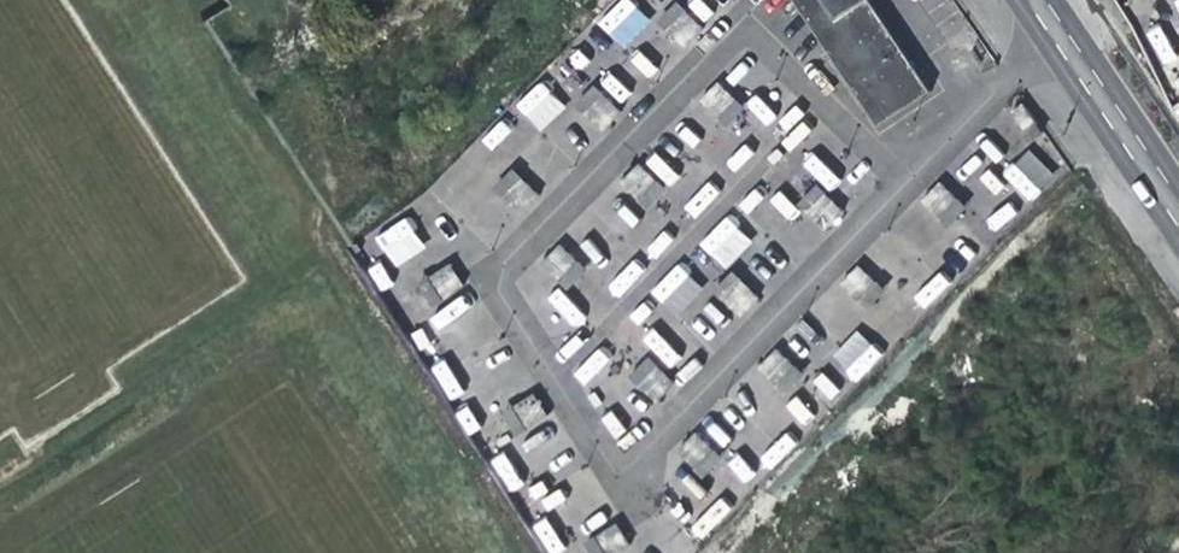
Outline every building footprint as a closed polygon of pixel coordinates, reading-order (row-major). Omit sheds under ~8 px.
[(650,21),(630,0),(619,0),(596,22),(621,49),(650,21)] [(876,0),(799,0),(880,123),(934,88),(876,0)] [(655,23),(681,47),(700,26),(674,2),(655,23)] [(1153,68),(1178,107),(1178,51),(1153,68)] [(540,131),(565,107),(540,80),(514,104),(540,131)] [(716,83),(698,102),(724,125),(741,106),(716,83)] [(755,94),(744,103),(764,126),(775,116),(755,94)] [(1003,168),(1027,202),(1055,182),(1031,148),(1003,168)] [(655,153),(645,163),(667,185),(677,175),(655,153)] [(830,191),(840,179),(812,154),(801,165),(830,191)] [(493,188),(519,213),(538,195),(512,169),(493,188)] [(938,181),(920,201),(946,225),(965,206),(938,181)] [(798,205),(827,230),(843,211),(814,186),(798,205)] [(780,191),(770,201),(788,220),(798,211),(780,191)] [(407,216),(374,235),(393,268),(426,250),(407,216)] [(724,269),(752,242),(727,216),(699,242),(724,269)] [(563,276),(576,264),(559,246),(546,258),(563,276)] [(379,291),(393,284),(380,261),(366,268),(379,291)] [(652,291),(677,316),(703,289),(677,265),(652,291)] [(857,265),(839,285),(864,308),(882,289),(857,265)] [(936,272),(911,298),(924,310),(949,284),(936,272)] [(559,288),(547,298),(573,329),(585,319),(559,288)] [(654,328),(642,338),(668,369),(680,359),(654,328)] [(856,382),(882,354),(855,330),(829,358),(856,382)] [(781,393),(800,374),(776,348),(756,366),(781,393)] [(584,382),(609,361),(600,349),(575,371),(584,382)] [(647,357),(628,375),(653,401),(671,383),(647,357)] [(811,387),(832,399),(840,384),(819,373),(811,387)]
